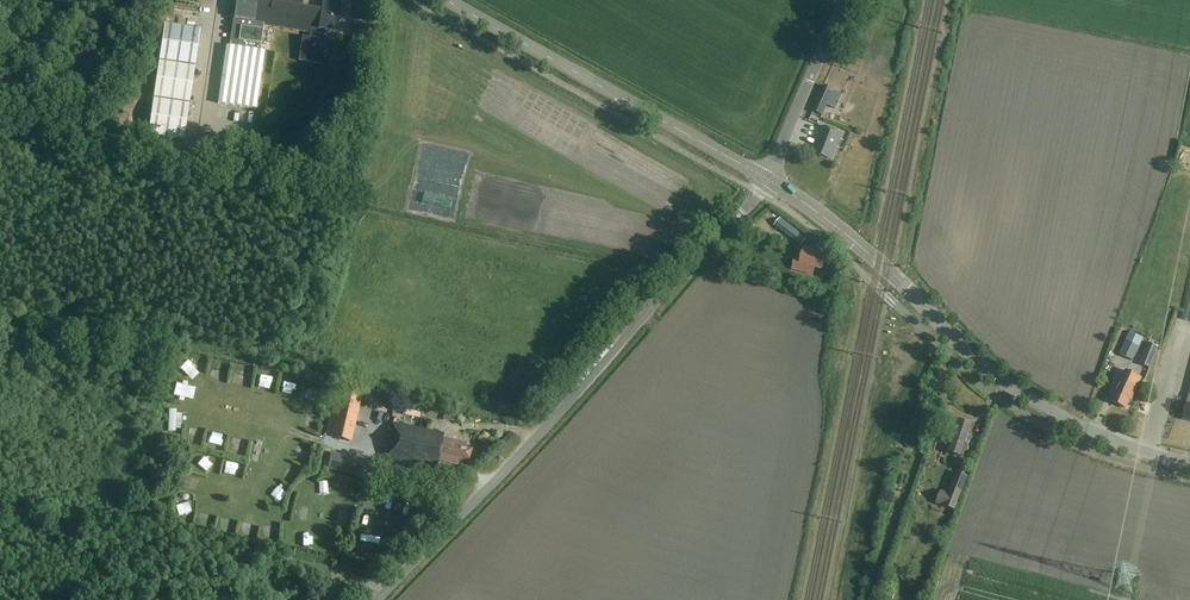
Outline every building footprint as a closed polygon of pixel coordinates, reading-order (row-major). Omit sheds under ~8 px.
[(243,1),(236,0),(231,47),(226,47),(218,104),(257,110),(265,52),(261,52),(264,28),(309,34),(309,39),(302,38),(298,62),(323,65),(327,42),(324,41),(325,32),(337,34),(342,1),(345,1),(345,0),(324,0),(322,10),(303,7),(304,0),(243,0),(243,1)] [(365,48),(369,25),(355,23),(351,45),(365,48)] [(184,140),(200,30),(164,25),(149,135),(184,140)] [(822,116),(833,91),(823,86),(812,112),(822,116)] [(831,160),(842,135),(823,127),(820,135),(821,136),(819,141),(817,141),(813,153),(831,160)] [(800,246),(806,238),(780,218),(774,226),(800,246)] [(822,270),(825,257),(821,256),(822,253),(804,248),(801,261),(794,259),(791,269),(813,275),(815,268),(822,270)] [(1133,362),(1143,339),(1129,332),(1119,355),(1133,362)] [(1149,369),(1159,347),(1148,342),(1138,364),(1149,369)] [(183,375),(192,368),(185,360),(177,367),(183,375)] [(1100,365),(1101,372),(1109,371),(1108,363),(1100,365)] [(1132,400),(1142,378),(1126,371),(1112,402),(1126,408),(1130,399),(1132,400)] [(184,386),(171,385),(170,394),(183,395),(184,386)] [(280,386),(277,393),(287,397),(289,389),(280,386)] [(354,443),(361,406),(343,403),(336,439),(354,443)] [(404,405),(404,408),(402,415),(420,418),(422,409),(404,405)] [(174,411),(163,410),(163,433),(174,434),(174,411)] [(303,417),(301,428),(312,429),(314,418),(303,417)] [(967,447),(969,440),(968,439),(972,427),(957,422),(947,453),(962,458),(966,446),(967,447)] [(469,462),(472,450),(462,448),(463,443),(443,439),(444,434),(393,423),(387,448),(390,449),(388,460),(437,471),(439,461),(459,465),(460,460),(469,462)] [(185,429),(183,441),(196,443),(198,431),(185,429)] [(211,429),(206,445),(216,448),(221,432),(211,429)] [(236,454),(241,441),(231,438),(226,451),(236,454)] [(293,446),(288,460),(300,465),(305,451),(293,446)] [(364,479),(368,462),(331,453),(327,470),(364,479)] [(193,467),(202,474),(208,466),(199,459),(193,467)] [(221,478),(234,478),(235,464),(221,464),(221,478)] [(290,484),(295,473),(284,468),(279,480),(290,484)] [(955,511),(968,479),(956,474),(948,495),(940,492),(936,504),(955,511)] [(182,488),(197,492),(200,483),(185,478),(182,488)] [(270,508),(284,499),(274,483),(261,492),(270,508)] [(174,503),(173,515),(186,515),(186,504),(174,503)] [(215,532),(227,533),(228,514),(217,513),(215,532)] [(195,527),(206,527),(206,514),(195,514),(195,527)] [(262,539),(271,539),(271,526),(261,526),(262,539)] [(879,596),(887,599),(889,599),(892,599),(894,594),(889,592),(882,589),(879,596)]
